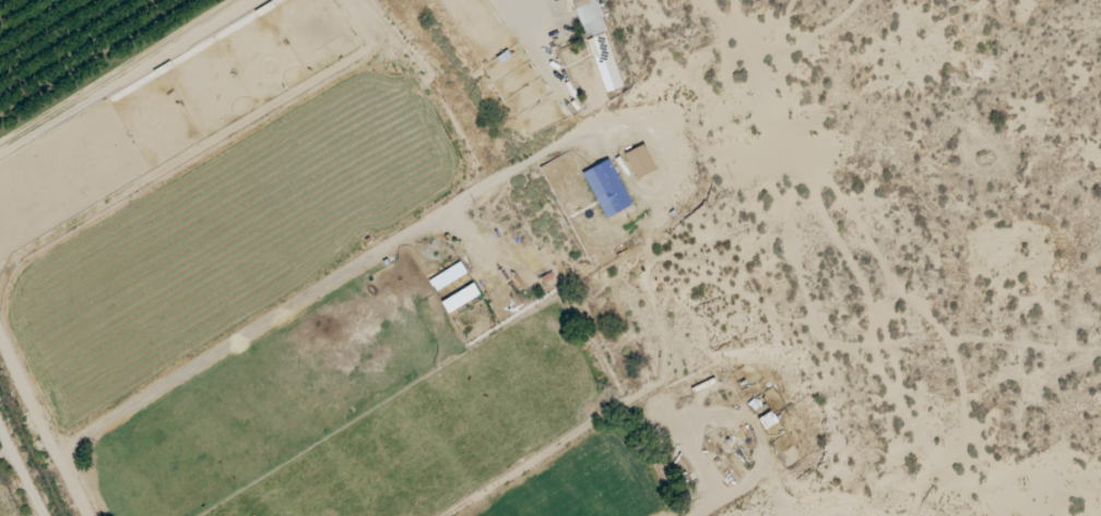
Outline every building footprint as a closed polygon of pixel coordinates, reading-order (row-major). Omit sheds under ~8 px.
[(584,38),(607,30),(598,0),(572,0),(584,38)] [(623,87),(605,34),(592,38),(598,55),(593,57),(605,93),(623,87)] [(624,154),(637,180),(656,170),(644,145),(624,154)] [(583,172),(604,219),(632,207),(611,160),(583,172)] [(467,274),(460,263),(429,281),(435,292),(467,274)] [(448,314),(479,296),(473,284),(441,303),(448,314)]
